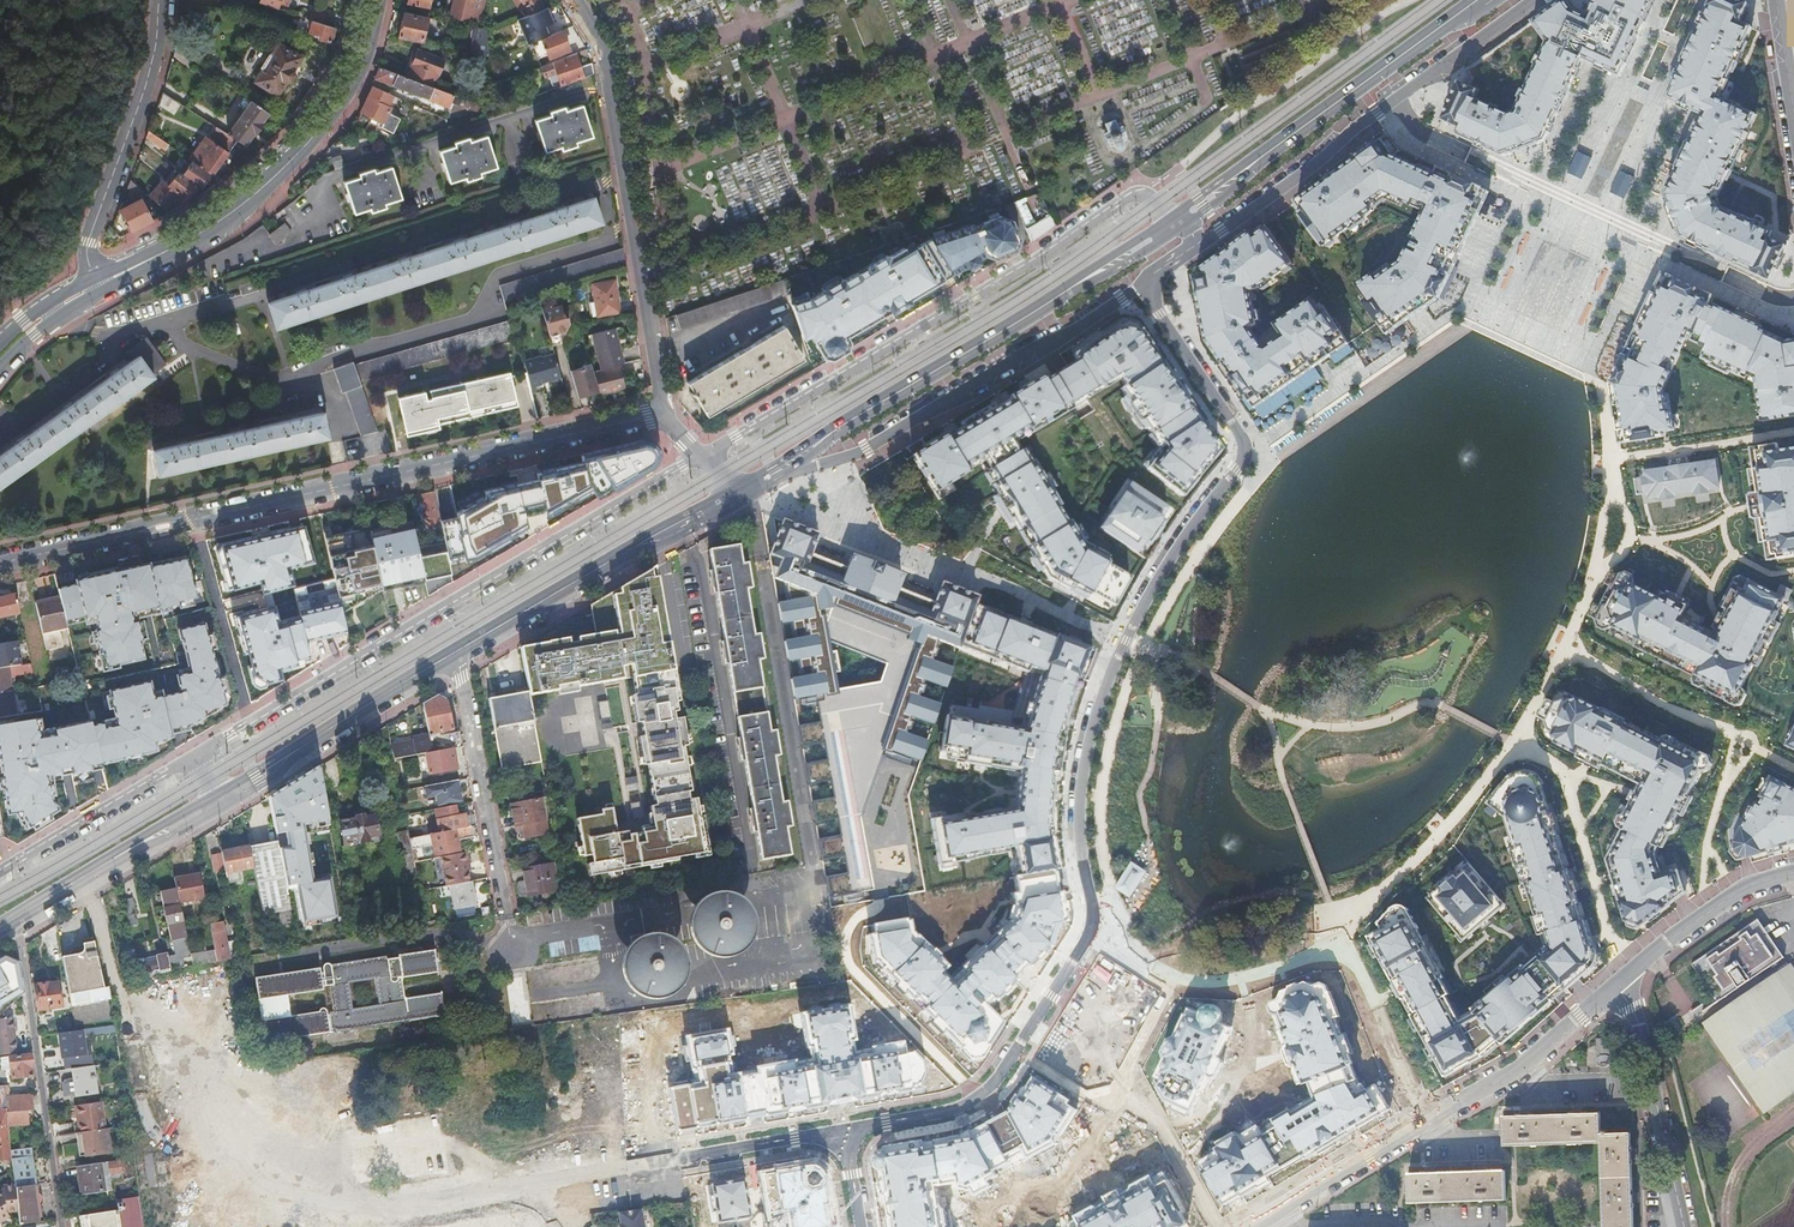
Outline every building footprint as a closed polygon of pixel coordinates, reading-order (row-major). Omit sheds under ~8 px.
[(260,4),(279,10),(281,5),(286,6),(288,5),(290,0),(261,0),(260,4)] [(431,0),(409,0),(408,4),(429,9),(431,0)] [(488,3),(488,0),(456,0),(452,17),(478,23),(481,12),(483,13),(486,3),(488,3)] [(520,10),(525,7),(521,0),(514,0),(520,10)] [(525,18),(544,10),(539,0),(521,0),(525,7),(520,10),(525,18)] [(1459,84),(1442,121),(1460,129),(1457,136),(1532,170),(1583,61),(1619,78),(1655,0),(1598,0),(1587,23),(1574,14),(1566,5),(1533,29),(1547,54),(1513,119),(1482,105),(1485,95),(1466,88),(1459,84)] [(1789,236),(1723,204),(1758,116),(1729,105),(1739,77),(1752,43),(1758,25),(1744,19),(1710,4),(1665,99),(1702,116),(1665,198),(1680,238),(1773,283),(1789,236)] [(525,18),(518,21),(524,34),(546,25),(545,22),(553,18),(549,8),(544,10),(525,18)] [(313,21),(327,26),(330,16),(313,11),(309,20),(313,21)] [(404,13),(398,39),(422,44),(428,18),(404,13)] [(327,26),(313,21),(309,33),(319,36),(318,39),(331,42),(335,28),(327,26)] [(477,28),(472,54),(490,58),(489,50),(487,30),(477,28)] [(542,39),(562,31),(561,30),(542,38),(542,39)] [(570,51),(562,31),(542,39),(550,59),(570,51)] [(262,68),(262,72),(255,82),(277,96),(286,83),(291,82),(295,75),(294,71),(302,58),(280,44),(273,53),(269,56),(262,68)] [(489,50),(490,58),(490,60),(506,53),(502,44),(489,50)] [(418,51),(407,77),(433,87),(444,61),(418,51)] [(561,87),(594,75),(592,64),(580,68),(576,54),(541,68),(544,77),(551,75),(552,78),(558,76),(561,87)] [(449,108),(454,95),(433,87),(407,77),(380,67),(375,78),(438,102),(437,103),(449,108)] [(373,87),(360,112),(384,122),(384,123),(382,128),(394,133),(401,118),(389,113),(393,104),(390,103),(394,96),(373,87)] [(181,106),(163,94),(158,107),(174,116),(181,106)] [(268,113),(252,102),(228,135),(238,141),(245,146),(254,133),(256,134),(262,124),(261,123),(268,113)] [(549,112),(550,115),(535,120),(544,151),(560,146),(561,150),(576,145),(575,142),(591,136),(581,105),(565,110),(564,107),(549,112)] [(238,141),(228,135),(217,128),(211,136),(232,149),(238,141)] [(1383,130),(1288,199),(1323,245),(1388,209),(1421,220),(1402,265),(1358,293),(1378,324),(1386,335),(1439,299),(1446,282),(1488,193),(1421,162),(1398,151),(1383,130)] [(170,146),(149,131),(146,138),(166,152),(170,146)] [(454,142),(455,146),(440,151),(450,182),(465,177),(467,181),(482,176),(480,172),(496,167),(486,136),(471,141),(469,137),(454,142)] [(211,174),(213,175),(219,168),(222,163),(228,154),(208,140),(202,149),(199,147),(190,160),(193,162),(211,174)] [(1587,161),(1571,154),(1564,169),(1580,176),(1587,161)] [(330,161),(334,172),(343,168),(339,157),(330,161)] [(183,176),(197,186),(201,189),(211,174),(193,162),(183,176)] [(359,173),(360,177),(345,181),(354,213),(370,208),(371,211),(386,207),(385,203),(401,197),(392,166),(375,172),(374,168),(359,173)] [(175,169),(164,182),(169,186),(180,173),(175,169)] [(151,198),(163,209),(177,193),(186,200),(197,186),(183,176),(180,173),(169,186),(164,182),(151,198)] [(1632,183),(1617,176),(1610,191),(1625,198),(1632,183)] [(131,179),(128,188),(136,196),(142,190),(131,179)] [(601,222),(593,198),(267,302),(275,327),(601,222)] [(152,221),(141,200),(120,210),(126,217),(133,232),(152,221)] [(811,296),(791,303),(802,337),(807,336),(815,346),(821,358),(830,360),(847,350),(849,341),(846,337),(952,277),(987,253),(996,255),(1013,247),(1018,235),(1012,219),(1000,213),(980,223),(977,231),(933,244),(928,238),(885,261),(883,256),(811,296)] [(1301,273),(1264,216),(1222,245),(1183,273),(1168,286),(1184,315),(1200,344),(1238,401),(1245,396),(1255,408),(1353,341),(1314,305),(1273,330),(1268,325),(1262,302),(1301,273)] [(1025,230),(1031,242),(1056,224),(1050,217),(1025,230)] [(291,233),(285,224),(270,234),(277,243),(291,233)] [(504,303),(505,302),(537,293),(567,284),(626,267),(623,249),(499,286),(504,303)] [(1619,444),(1697,433),(1689,396),(1664,391),(1683,349),(1765,388),(1765,420),(1793,415),(1793,334),(1662,274),(1610,386),(1619,444)] [(783,279),(690,310),(676,315),(675,315),(680,330),(788,295),(783,279)] [(619,313),(614,281),(592,284),(595,301),(588,302),(591,317),(619,313)] [(549,307),(542,309),(550,336),(560,333),(565,333),(570,323),(568,317),(565,318),(563,309),(557,306),(551,308),(549,307)] [(345,392),(361,436),(379,432),(370,409),(360,381),(516,337),(511,320),(354,365),(353,362),(333,369),(342,393),(345,392)] [(1141,320),(1051,375),(1077,418),(1119,392),(1153,445),(1144,456),(1188,483),(1218,434),(1141,320)] [(803,359),(783,325),(687,383),(707,416),(803,359)] [(592,334),(601,369),(619,365),(624,363),(615,328),(592,334)] [(560,333),(550,336),(552,346),(560,344),(565,333),(560,333)] [(137,356),(0,454),(0,485),(153,375),(152,373),(165,364),(147,339),(133,350),(137,356)] [(525,367),(531,390),(542,386),(541,383),(561,378),(555,354),(542,358),(541,356),(523,362),(525,367)] [(592,371),(590,363),(580,366),(578,369),(570,371),(578,398),(593,394),(594,392),(593,390),(597,389),(592,371)] [(598,393),(599,395),(625,388),(619,365),(601,369),(592,371),(597,389),(598,393)] [(425,394),(398,401),(399,403),(400,404),(401,405),(402,405),(403,405),(404,405),(406,413),(401,414),(401,415),(402,415),(406,435),(438,428),(437,423),(435,417),(515,399),(509,373),(485,378),(484,379),(483,380),(483,381),(483,382),(484,388),(480,389),(478,382),(480,382),(479,379),(479,380),(477,380),(460,385),(461,386),(462,386),(463,392),(459,393),(458,387),(457,386),(456,386),(430,393),(431,399),(426,400),(425,394)] [(955,432),(918,454),(943,497),(984,471),(1049,574),(1119,612),(1135,583),(1080,551),(1022,451),(1077,418),(1051,375),(955,432)] [(398,401),(425,394),(424,390),(423,391),(423,392),(405,396),(405,395),(404,395),(404,396),(401,397),(400,397),(400,398),(399,399),(398,400),(398,401)] [(435,417),(437,423),(517,406),(515,399),(435,417)] [(327,436),(322,412),(153,449),(159,474),(327,436)] [(456,519),(441,522),(449,562),(475,557),(527,526),(529,537),(657,458),(657,453),(655,448),(651,444),(646,442),(642,443),(595,453),(596,457),(583,460),(585,468),(484,490),(455,510),(456,519)] [(1747,449),(1756,491),(1750,491),(1751,502),(1753,518),(1764,519),(1769,561),(1793,555),(1793,442),(1747,449)] [(1720,457),(1640,467),(1644,503),(1726,490),(1720,457)] [(1165,506),(1129,482),(1096,526),(1137,553),(1165,506)] [(441,522),(434,490),(422,493),(429,529),(441,527),(441,522)] [(908,797),(921,757),(960,643),(976,597),(866,553),(768,514),(757,533),(769,537),(764,560),(795,706),(833,893),(916,877),(908,797)] [(418,548),(417,546),(411,520),(369,530),(382,589),(425,579),(421,565),(418,548)] [(306,522),(218,544),(229,587),(259,580),(262,591),(291,583),(288,569),(316,562),(306,522)] [(361,601),(382,589),(369,530),(369,529),(347,534),(325,539),(334,578),(336,590),(342,613),(361,601)] [(732,692),(761,687),(757,660),(763,659),(759,634),(753,635),(745,590),(751,589),(747,562),(741,563),(738,545),(708,550),(711,570),(708,570),(709,577),(710,587),(711,587),(712,593),(715,593),(723,641),(720,641),(721,648),(720,648),(722,658),(723,658),(724,664),(727,663),(732,692)] [(489,564),(484,556),(452,576),(460,589),(508,559),(504,554),(489,564)] [(79,586),(59,591),(68,625),(94,618),(107,669),(143,660),(132,616),(197,600),(186,560),(149,569),(148,565),(77,583),(79,586)] [(1613,564),(1602,574),(1583,616),(1633,642),(1631,648),(1690,673),(1688,680),(1747,709),(1761,678),(1767,665),(1793,603),(1793,593),(1740,574),(1724,606),(1715,625),(1696,615),(1701,604),(1667,589),(1613,564)] [(522,651),(529,692),(530,696),(557,691),(557,695),(578,691),(577,686),(628,679),(674,671),(655,567),(591,605),(598,636),(577,639),(578,643),(567,645),(567,640),(532,647),(532,649),(522,651)] [(345,629),(342,613),(336,590),(314,595),(311,585),(294,590),(294,591),(297,602),(300,616),(306,638),(345,629)] [(15,595),(0,598),(0,617),(19,612),(15,595)] [(68,625),(60,597),(35,603),(46,650),(63,646),(59,628),(68,625)] [(1102,648),(976,597),(960,643),(1040,680),(1035,710),(954,701),(944,753),(1010,759),(1006,800),(931,806),(940,870),(1017,861),(1019,875),(1065,868),(1061,834),(1062,801),(1065,768),(1071,739),(1084,695),(1102,648)] [(274,603),(234,614),(245,652),(249,651),(255,673),(253,678),(253,684),(259,686),(264,685),(266,681),(279,678),(276,666),(311,656),(306,638),(300,616),(279,622),(274,603)] [(181,693),(162,697),(170,729),(204,720),(202,711),(224,705),(203,625),(179,632),(190,674),(177,677),(181,693)] [(20,665),(17,642),(2,644),(0,644),(0,668),(20,665)] [(0,668),(0,693),(12,691),(11,681),(10,676),(33,673),(31,663),(20,665),(0,668)] [(643,766),(648,765),(658,823),(705,852),(674,671),(628,679),(643,766)] [(0,725),(0,814),(1,818),(23,814),(34,833),(61,817),(49,799),(46,777),(156,754),(154,743),(172,739),(170,729),(162,697),(152,700),(147,683),(107,691),(113,718),(44,731),(41,719),(0,725)] [(736,717),(766,712),(761,687),(732,692),(736,717)] [(0,693),(0,717),(16,714),(12,691),(0,693)] [(1690,892),(1681,870),(1667,874),(1660,844),(1715,760),(1577,693),(1564,691),(1552,693),(1538,718),(1561,752),(1635,786),(1601,855),(1602,860),(1623,927),(1632,930),(1646,933),(1660,920),(1690,892)] [(530,696),(529,692),(488,699),(501,770),(541,763),(530,696)] [(422,704),(428,735),(434,734),(434,738),(442,736),(441,732),(452,730),(445,700),(438,696),(422,704)] [(374,723),(404,707),(399,698),(369,714),(374,723)] [(600,702),(603,729),(610,728),(606,701),(600,702)] [(769,731),(766,712),(736,717),(739,738),(736,738),(737,744),(736,744),(738,755),(739,755),(740,761),(743,760),(751,808),(748,809),(749,815),(748,815),(750,826),(751,826),(752,831),(755,830),(760,860),(789,855),(785,828),(790,827),(786,801),(781,802),(773,757),(779,756),(774,730),(769,731)] [(1782,752),(1793,758),(1793,724),(1782,752)] [(454,749),(462,748),(459,732),(444,735),(447,750),(454,749)] [(391,745),(394,760),(425,754),(432,753),(428,735),(411,738),(411,742),(391,745)] [(457,770),(454,749),(447,750),(432,753),(425,754),(430,775),(457,770)] [(319,767),(269,797),(275,836),(284,834),(286,847),(276,849),(283,889),(295,887),(302,930),(342,923),(334,876),(312,880),(303,826),(328,822),(319,767)] [(1772,771),(1718,837),(1754,878),(1793,858),(1793,782),(1772,771)] [(1530,775),(1524,774),(1518,775),(1513,778),(1512,779),(1490,806),(1504,820),(1513,847),(1517,845),(1528,879),(1523,881),(1534,915),(1539,914),(1548,944),(1536,954),(1565,989),(1596,963),(1583,920),(1581,921),(1575,902),(1577,902),(1566,867),(1564,868),(1553,835),(1555,835),(1539,783),(1535,778),(1530,775)] [(459,790),(457,781),(424,787),(426,798),(435,796),(437,807),(462,802),(459,790)] [(550,834),(543,798),(508,805),(513,834),(522,832),(523,839),(550,834)] [(435,810),(439,833),(470,828),(468,816),(465,816),(457,817),(455,806),(435,810)] [(593,863),(594,871),(588,871),(590,875),(677,860),(677,857),(705,852),(658,823),(652,824),(653,827),(616,833),(613,813),(612,806),(604,807),(605,814),(578,818),(583,851),(577,851),(578,863),(585,862),(585,864),(593,863)] [(364,817),(364,815),(355,817),(355,819),(339,822),(344,846),(369,841),(368,837),(378,835),(374,815),(364,817)] [(409,839),(414,862),(420,861),(417,848),(432,845),(434,856),(458,851),(456,841),(473,838),(471,828),(470,828),(439,833),(409,839)] [(409,839),(408,832),(397,834),(398,838),(403,843),(412,894),(420,892),(420,891),(414,862),(409,839)] [(253,869),(262,915),(290,909),(289,904),(276,849),(277,844),(249,849),(253,869)] [(220,849),(225,874),(253,869),(249,849),(249,848),(241,849),(240,845),(220,849)] [(449,886),(469,882),(467,872),(466,865),(469,864),(466,853),(440,858),(446,887),(449,886)] [(1134,896),(1149,872),(1132,858),(1117,882),(1134,896)] [(550,893),(545,864),(520,868),(526,897),(550,893)] [(1469,864),(1428,899),(1455,931),(1463,940),(1478,927),(1484,922),(1494,913),(1504,905),(1469,864)] [(909,919),(869,927),(862,961),(971,1077),(1074,923),(1065,868),(1019,875),(1011,904),(993,936),(951,972),(909,919)] [(199,874),(174,879),(176,889),(179,904),(204,899),(199,874)] [(473,906),(469,882),(449,886),(454,910),(473,906)] [(179,904),(176,889),(161,892),(175,956),(166,958),(169,972),(184,968),(182,959),(191,958),(190,955),(179,904)] [(136,897),(124,898),(127,924),(140,923),(136,897)] [(1401,904),(1363,936),(1398,1003),(1442,1081),(1505,1052),(1565,989),(1536,954),(1533,956),(1531,958),(1516,970),(1463,1011),(1458,994),(1434,949),(1414,912),(1409,903),(1401,904)] [(739,929),(739,925),(739,921),(738,918),(736,914),(733,912),(730,909),(727,907),(723,906),(720,906),(716,906),(713,908),(709,909),(706,912),(704,915),(702,918),(701,922),(701,925),(701,929),(702,933),(704,936),(706,939),(709,941),(713,943),(716,944),(720,945),(724,944),(727,943),(731,941),(733,939),(736,936),(738,933),(739,929)] [(543,924),(540,912),(526,914),(528,927),(543,924)] [(216,962),(229,960),(222,923),(214,924),(214,921),(209,922),(216,962)] [(1761,921),(1754,925),(1765,942),(1771,937),(1761,921)] [(249,940),(246,925),(237,926),(240,941),(249,940)] [(1754,925),(1694,966),(1719,1003),(1779,963),(1768,947),(1775,943),(1771,937),(1765,942),(1754,925)] [(109,1001),(107,988),(104,989),(93,941),(82,943),(83,947),(79,948),(78,948),(79,953),(62,957),(71,1007),(85,1005),(109,1001)] [(1786,959),(1775,943),(1768,947),(1779,963),(1786,959)] [(671,970),(671,966),(671,962),(670,958),(668,955),(665,952),(662,949),(659,947),(655,946),(651,946),(647,946),(644,947),(640,949),(637,952),(635,955),(633,958),(632,962),(631,966),(632,969),(633,973),(635,976),(637,980),(640,982),(643,984),(647,985),(651,986),(655,985),(659,984),(662,982),(665,980),(668,977),(670,973),(671,970)] [(399,956),(399,955),(398,955),(398,958),(387,960),(386,957),(331,966),(332,971),(331,970),(331,969),(329,968),(326,968),(325,969),(324,970),(323,972),(324,973),(321,973),(320,968),(255,979),(258,1000),(258,1001),(261,1023),(262,1022),(265,1044),(446,1015),(442,991),(440,991),(441,994),(407,999),(406,996),(405,997),(403,982),(404,982),(403,979),(438,973),(438,977),(440,976),(435,949),(434,949),(434,950),(399,956)] [(191,958),(193,967),(216,962),(214,951),(190,955),(191,958)] [(141,979),(169,972),(166,958),(166,955),(157,957),(158,961),(144,964),(144,960),(136,961),(141,979)] [(0,960),(0,1009),(2,1006),(23,993),(18,961),(7,956),(0,960)] [(1121,990),(1130,974),(1102,958),(1093,974),(1121,990)] [(1706,1025),(1766,1114),(1793,1095),(1793,966),(1706,1025)] [(524,976),(506,979),(512,1026),(531,1024),(524,976)] [(1316,981),(1262,999),(1292,1091),(1194,1156),(1230,1214),(1394,1112),(1379,1081),(1366,1084),(1327,977),(1316,981)] [(60,1006),(58,984),(36,986),(39,1009),(60,1006)] [(1211,1010),(1192,1001),(1186,1012),(1169,1040),(1143,1084),(1187,1120),(1239,1024),(1211,1010)] [(726,1028),(683,1034),(690,1076),(666,1084),(673,1133),(917,1091),(925,1083),(919,1055),(897,1041),(853,1045),(845,1004),(795,1012),(801,1057),(730,1069),(726,1028)] [(16,1055),(12,1019),(0,1020),(0,1057),(16,1055)] [(86,1056),(82,1030),(75,1032),(58,1034),(62,1059),(86,1056)] [(1,1070),(8,1069),(10,1079),(32,1077),(29,1055),(0,1058),(0,1063),(1,1070)] [(97,1094),(93,1066),(72,1069),(76,1097),(97,1094)] [(1034,1084),(982,1126),(951,1133),(872,1152),(885,1226),(940,1226),(935,1194),(999,1182),(1047,1168),(1081,1121),(1034,1084)] [(0,1087),(0,1109),(6,1109),(8,1127),(29,1124),(27,1112),(34,1111),(31,1095),(7,1098),(6,1087),(0,1087)] [(82,1132),(105,1129),(101,1102),(99,1102),(75,1106),(77,1119),(80,1119),(82,1132)] [(10,1158),(5,1110),(0,1110),(0,1159),(10,1158)] [(1602,1113),(1504,1116),(1505,1147),(1514,1146),(1602,1144),(1605,1226),(1635,1226),(1632,1133),(1609,1134),(1608,1131),(1602,1131),(1602,1113)] [(111,1152),(107,1129),(105,1129),(82,1132),(79,1133),(76,1133),(79,1157),(111,1152)] [(10,1151),(12,1170),(14,1184),(14,1189),(39,1185),(34,1147),(10,1151)] [(122,1173),(120,1161),(108,1162),(110,1175),(111,1182),(123,1181),(122,1173)] [(759,1170),(768,1222),(785,1219),(786,1226),(841,1226),(833,1179),(832,1172),(829,1167),(826,1164),(822,1162),(818,1161),(759,1170)] [(100,1163),(78,1167),(82,1194),(104,1191),(100,1163)] [(1060,1224),(1061,1226),(1195,1226),(1165,1168),(1060,1224)] [(1506,1171),(1409,1174),(1410,1204),(1507,1200),(1506,1171)] [(721,1226),(752,1226),(744,1180),(714,1185),(721,1226)] [(14,1184),(1,1185),(2,1189),(0,1190),(0,1222),(9,1216),(6,1212),(17,1211),(14,1189),(14,1184)] [(14,1189),(17,1211),(18,1225),(44,1222),(39,1185),(14,1189)] [(136,1196),(115,1199),(119,1226),(141,1226),(136,1196)] [(639,1209),(617,1213),(619,1224),(617,1224),(618,1226),(642,1226),(639,1209)] [(79,1216),(80,1226),(117,1226),(115,1211),(79,1216)]
